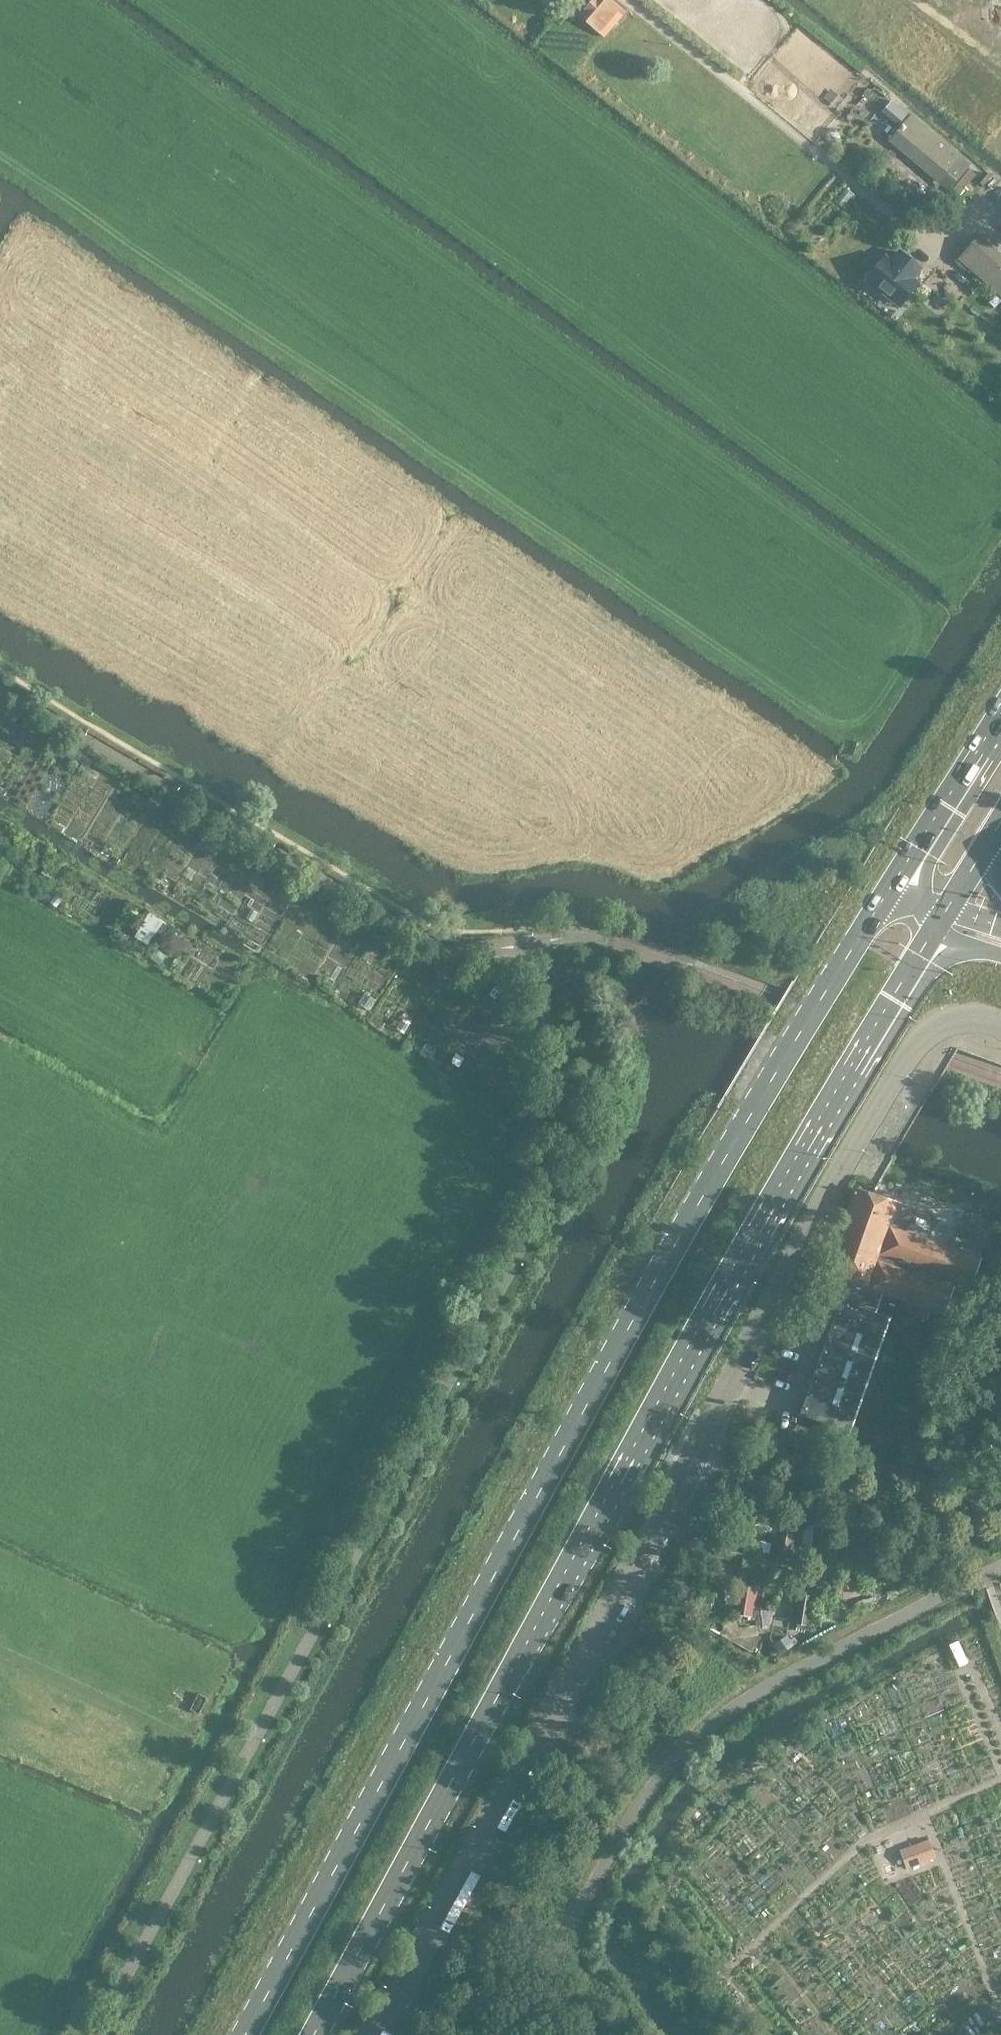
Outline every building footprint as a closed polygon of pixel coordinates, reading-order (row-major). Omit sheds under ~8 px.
[(611,0),(594,0),(580,16),(599,32),(620,8),(611,0)] [(901,123),(909,110),(891,99),(884,112),(901,123)] [(961,158),(912,117),(904,126),(902,125),(900,128),(902,129),(891,141),(940,182),(961,158)] [(956,196),(974,174),(968,169),(950,191),(956,196)] [(959,260),(1000,297),(1000,256),(979,237),(959,260)] [(892,265),(885,259),(881,264),(878,263),(871,271),(873,274),(869,279),(902,305),(918,285),(911,280),(920,268),(901,253),(892,265)] [(22,716),(9,708),(5,714),(18,722),(22,716)] [(93,758),(80,750),(76,756),(89,764),(93,758)] [(167,802),(154,794),(150,801),(163,808),(167,802)] [(237,844),(224,836),(220,842),(234,850),(237,844)] [(310,885),(304,881),(297,877),(293,884),(306,892),(310,885)] [(140,910),(130,904),(124,915),(133,921),(140,910)] [(138,931),(152,939),(153,937),(158,939),(167,924),(163,922),(163,921),(148,912),(147,915),(143,912),(136,925),(140,927),(138,931)] [(382,928),(376,924),(369,920),(365,926),(378,935),(382,928)] [(187,954),(194,944),(184,938),(178,948),(187,954)] [(436,969),(450,977),(453,971),(440,963),(436,969)] [(489,994),(496,999),(504,988),(498,983),(489,994)] [(857,1189),(836,1247),(827,1272),(847,1280),(839,1304),(838,1303),(838,1305),(800,1414),(825,1422),(823,1427),(849,1436),(890,1317),(876,1312),(883,1292),(908,1301),(905,1310),(927,1317),(930,1309),(942,1313),(951,1288),(966,1293),(970,1284),(981,1256),(980,1256),(983,1246),(955,1237),(952,1245),(951,1245),(949,1248),(927,1240),(930,1232),(908,1224),(905,1232),(888,1226),(896,1202),(857,1189)] [(778,1519),(774,1548),(793,1552),(799,1522),(778,1519)] [(768,1526),(765,1526),(752,1524),(752,1526),(750,1539),(765,1542),(768,1526)] [(715,1539),(713,1558),(743,1564),(746,1543),(715,1539)] [(711,1566),(709,1580),(725,1583),(727,1568),(711,1566)] [(743,1570),(741,1571),(734,1573),(737,1583),(738,1583),(746,1581),(743,1570)] [(736,1585),(725,1583),(709,1580),(706,1601),(724,1603),(722,1618),(732,1619),(736,1585)] [(737,1583),(733,1613),(754,1616),(758,1586),(737,1583)] [(772,1592),(758,1590),(754,1616),(767,1619),(772,1592)] [(796,1593),(792,1622),(811,1625),(815,1596),(796,1593)] [(930,1841),(903,1850),(908,1866),(935,1856),(930,1841)]
